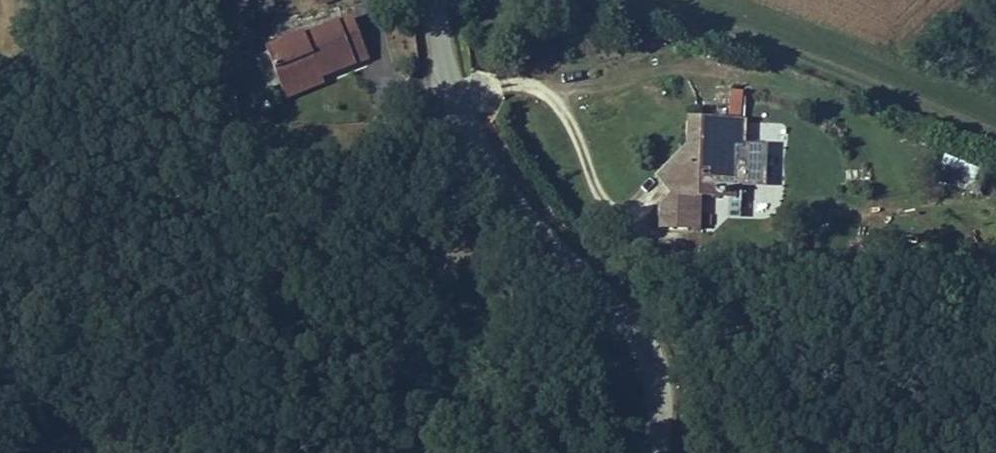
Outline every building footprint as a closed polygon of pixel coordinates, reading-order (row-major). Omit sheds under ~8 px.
[(365,63),(350,17),(305,30),(302,27),(261,40),(272,76),(316,65),(320,76),(365,63)] [(320,76),(316,65),(272,76),(276,88),(320,76)] [(742,114),(744,91),(728,90),(727,113),(742,114)] [(689,198),(655,224),(656,240),(689,241),(689,215),(701,215),(703,206),(710,208),(709,215),(720,216),(720,208),(732,209),(733,170),(741,171),(743,141),(692,139),(689,198)] [(948,157),(940,179),(965,188),(973,166),(948,157)]
